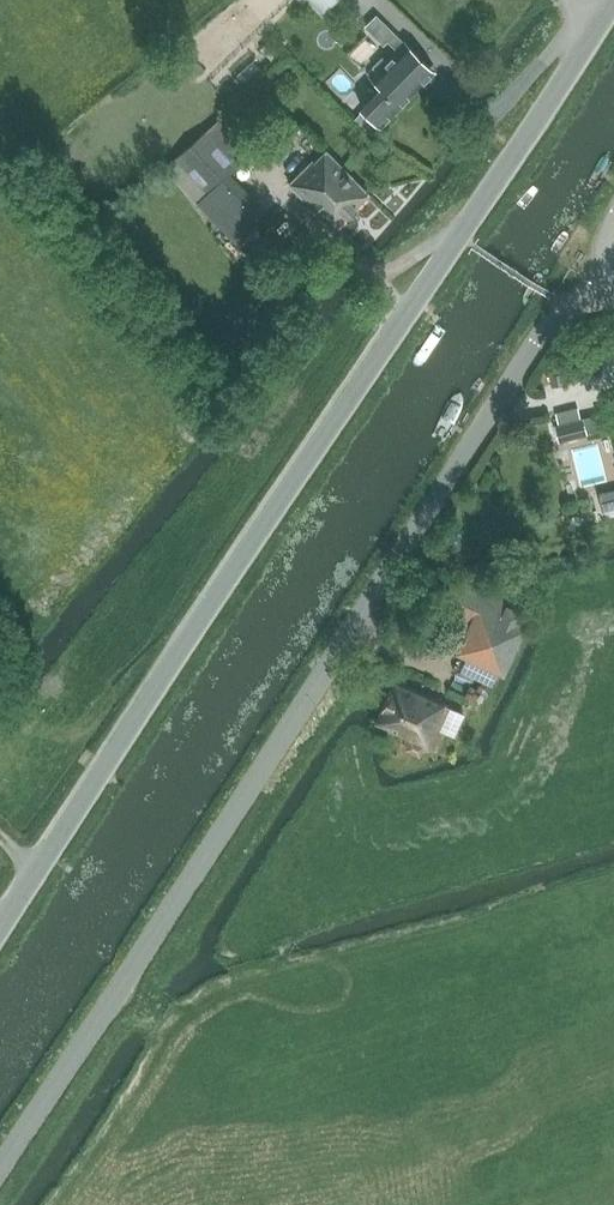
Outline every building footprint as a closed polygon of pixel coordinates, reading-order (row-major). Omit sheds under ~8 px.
[(321,10),(331,0),(311,0),(321,10)] [(436,72),(424,60),(403,40),(371,74),(384,89),(365,107),(383,125),(425,83),(436,72)] [(383,125),(365,107),(354,118),(371,135),(383,125)] [(165,167),(197,203),(197,202),(255,150),(223,114),(165,167)] [(335,226),(369,193),(325,149),(291,182),(335,226)] [(197,202),(197,203),(233,243),(242,234),(238,230),(254,216),(246,222),(234,209),(228,214),(215,200),(228,188),(204,210),(197,202)] [(555,424),(560,444),(588,437),(583,416),(580,417),(578,407),(555,413),(558,423),(555,424)] [(445,589),(436,609),(461,621),(469,625),(456,651),(467,656),(499,671),(504,673),(526,625),(524,624),(523,600),(499,587),(506,574),(450,579),(445,589)] [(497,688),(500,672),(485,670),(483,686),(497,688)] [(427,747),(445,702),(395,680),(373,725),(427,747)]
